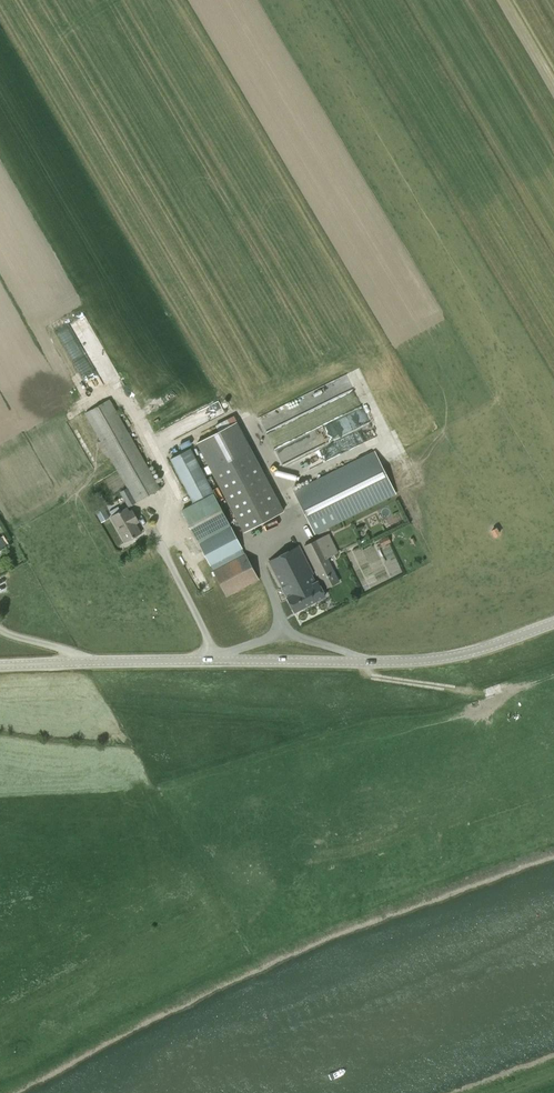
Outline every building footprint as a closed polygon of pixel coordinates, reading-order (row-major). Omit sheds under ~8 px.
[(62,334),(81,376),(92,371),(73,329),(62,334)] [(128,507),(161,488),(110,399),(85,413),(127,487),(120,492),(128,507)] [(233,417),(227,420),(230,426),(237,423),(233,417)] [(237,423),(197,444),(244,532),(283,511),(237,423)] [(215,426),(198,434),(200,439),(217,431),(215,426)] [(164,442),(179,438),(176,427),(161,431),(164,442)] [(285,442),(291,440),(288,430),(282,431),(285,442)] [(284,468),(313,455),(308,444),(279,457),(284,468)] [(190,448),(169,459),(192,502),(213,491),(190,448)] [(315,534),(396,493),(380,463),(300,503),(315,534)] [(214,493),(181,510),(198,543),(231,526),(214,493)] [(95,511),(102,522),(110,518),(103,506),(95,511)] [(121,510),(118,506),(110,511),(112,515),(111,516),(125,543),(142,533),(128,506),(121,510)] [(231,526),(198,543),(210,566),(242,549),(231,526)] [(326,588),(339,581),(327,558),(339,551),(329,533),(305,545),(326,588)] [(384,545),(390,542),(388,537),(381,540),(384,545)] [(316,582),(312,574),(313,573),(299,546),(269,561),(295,611),(325,596),(318,581),(316,582)] [(245,553),(212,571),(226,597),(259,580),(245,553)]
